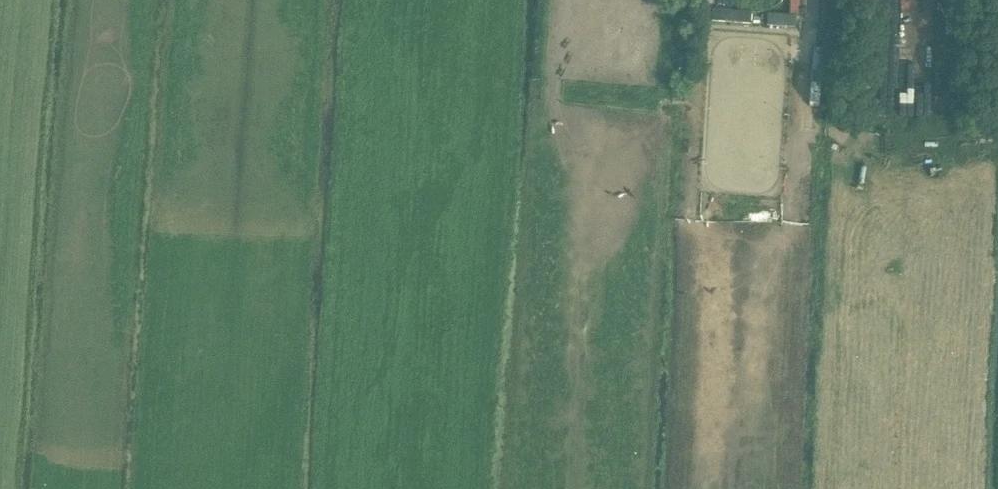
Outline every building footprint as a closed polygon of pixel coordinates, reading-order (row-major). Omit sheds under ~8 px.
[(695,8),(704,8),(705,0),(695,0),(695,8)] [(789,15),(799,15),(800,0),(790,0),(789,15)] [(711,22),(750,25),(751,13),(712,11),(711,22)] [(796,17),(767,15),(767,26),(795,28),(796,17)] [(822,50),(812,49),(810,72),(820,72),(822,50)] [(819,87),(810,87),(809,110),(819,111),(819,87)]
